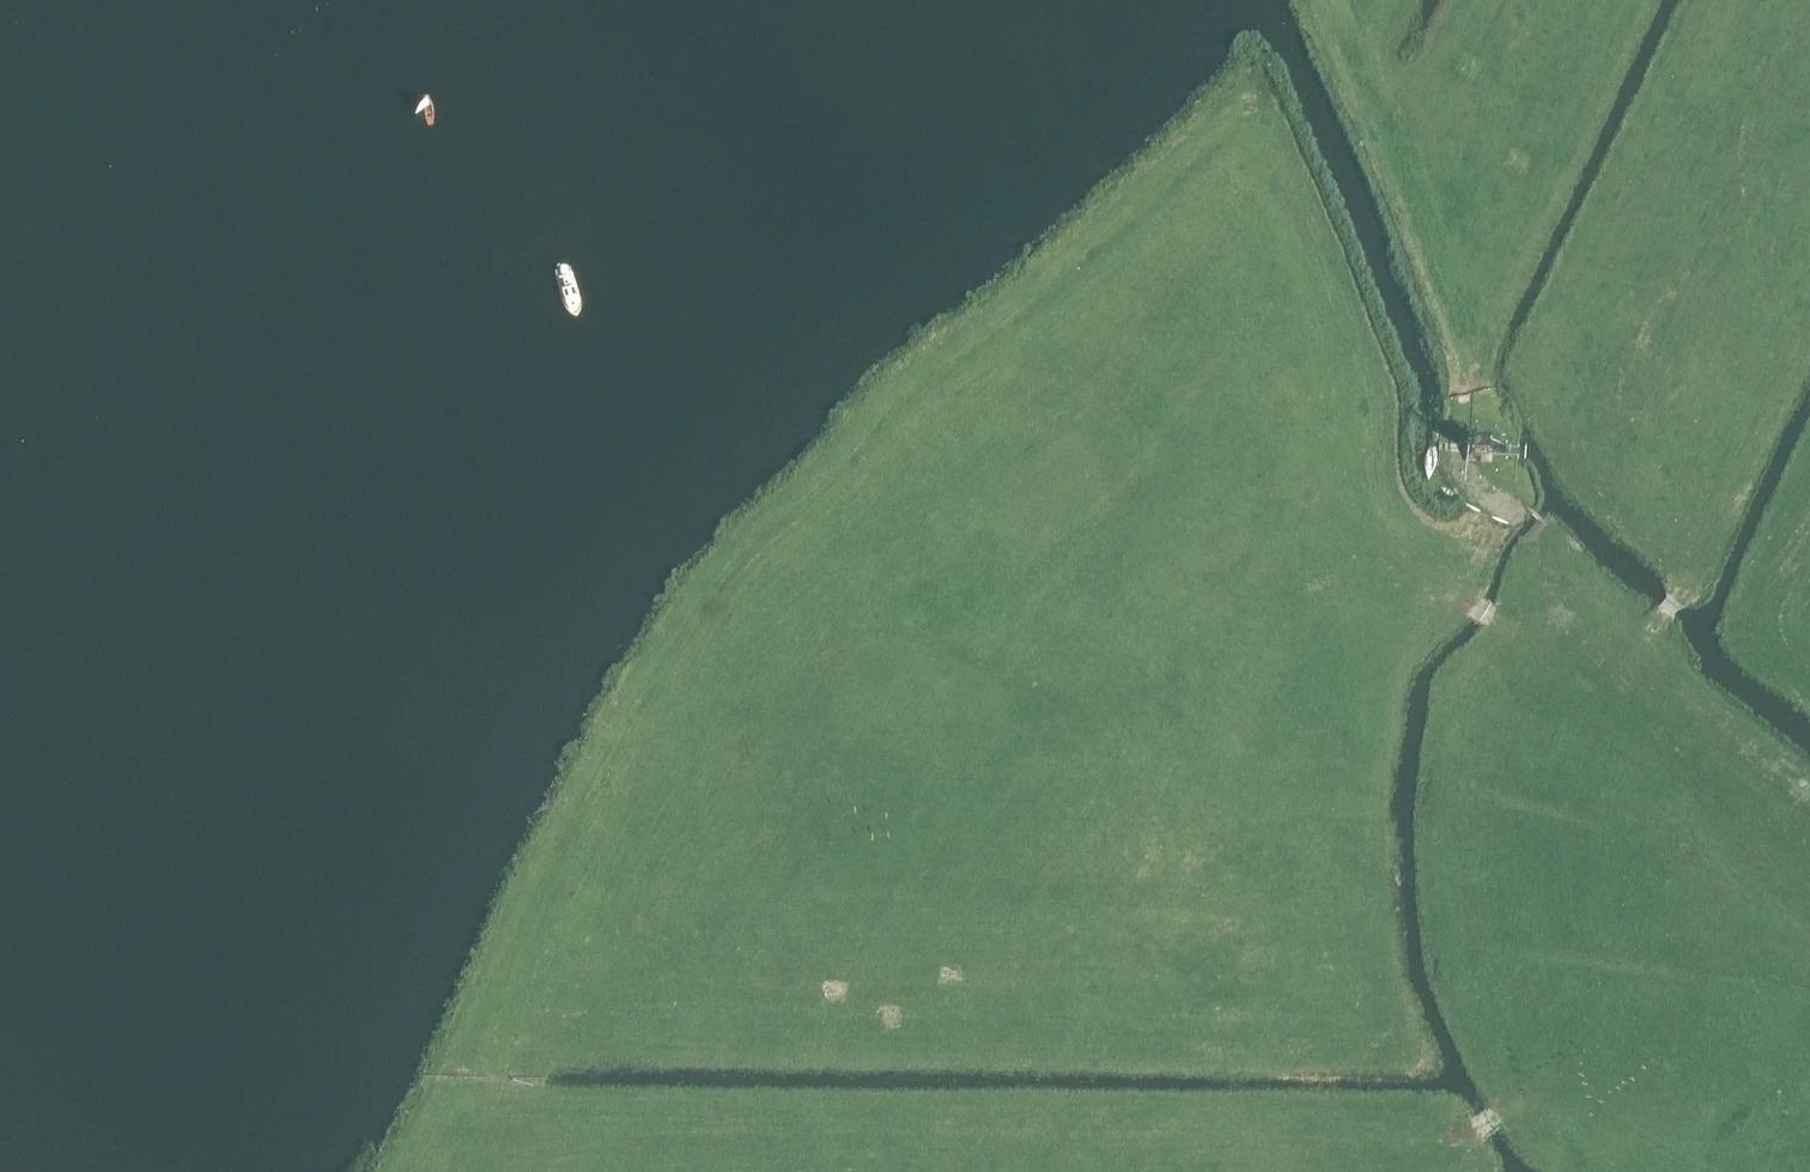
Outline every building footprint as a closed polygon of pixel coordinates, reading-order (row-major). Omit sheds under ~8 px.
[(1463,460),(1490,463),(1492,436),(1465,434),(1463,460)]
